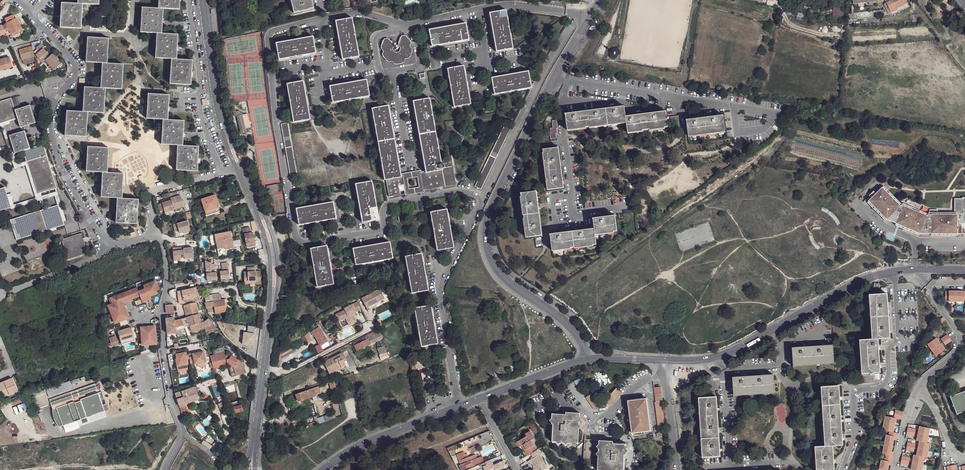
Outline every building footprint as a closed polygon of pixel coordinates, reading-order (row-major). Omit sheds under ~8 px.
[(158,8),(163,8),(179,9),(180,0),(159,0),(158,8)] [(294,14),(313,9),(311,0),(290,0),(294,14)] [(892,0),(887,0),(888,3),(887,4),(891,14),(897,11),(895,6),(906,1),(906,0),(894,0),(893,0),(892,0)] [(909,7),(906,1),(895,6),(897,11),(891,14),(892,15),(909,7)] [(81,28),(82,4),(78,3),(62,2),(60,27),(81,28)] [(162,33),(163,8),(158,8),(142,7),(141,32),(157,33),(162,33)] [(505,9),(488,12),(495,51),(512,48),(505,9)] [(845,11),(830,10),(829,18),(844,19),(845,11)] [(873,11),(848,14),(847,21),(874,17),(874,15),(884,14),(883,10),(873,11)] [(9,17),(8,17),(5,20),(7,23),(15,19),(13,15),(9,17)] [(7,23),(6,24),(10,33),(11,34),(21,29),(16,18),(15,19),(7,23)] [(351,18),(335,21),(342,60),(358,57),(351,18)] [(5,23),(1,25),(5,33),(6,35),(10,33),(6,24),(5,23)] [(464,23),(428,29),(431,46),(468,39),(464,23)] [(178,34),(162,33),(157,33),(155,57),(172,58),(177,59),(178,34)] [(398,43),(402,47),(409,46),(410,41),(406,36),(400,37),(398,43)] [(97,62),(107,63),(109,38),(87,37),(86,62),(97,62)] [(313,37),(275,43),(279,60),(316,53),(313,37)] [(381,47),(384,51),(391,50),(393,44),(389,39),(387,39),(382,40),(381,47)] [(49,57),(42,49),(43,48),(39,44),(35,49),(38,52),(34,56),(41,63),(43,61),(52,71),(60,65),(51,55),(49,57)] [(402,47),(400,53),(404,58),(410,57),(412,50),(409,46),(402,47)] [(33,57),(31,47),(18,50),(21,60),(22,60),(32,57),(33,57)] [(391,50),(384,51),(382,56),(387,61),(392,60),(394,54),(391,50)] [(400,53),(394,54),(392,60),(396,64),(402,63),(404,58),(400,53)] [(3,70),(12,68),(9,58),(0,60),(0,70),(3,69),(3,70)] [(192,60),(177,59),(172,58),(170,83),(191,84),(192,60)] [(106,88),(122,89),(123,64),(107,63),(97,62),(96,87),(106,88)] [(463,66),(447,68),(454,107),(470,104),(463,66)] [(500,75),(490,77),(493,93),(530,87),(527,70),(513,73),(500,75)] [(349,82),(329,86),(332,103),(369,96),(366,80),(349,82)] [(303,81),(286,84),(293,122),(310,119),(308,110),(305,89),(303,81)] [(105,96),(106,88),(96,87),(84,87),(83,111),(88,112),(104,112),(105,96)] [(163,119),(168,119),(169,95),(148,93),(147,118),(163,119)] [(16,111),(21,109),(18,97),(12,99),(16,111)] [(441,169),(439,159),(429,98),(412,101),(424,170),(425,172),(441,169)] [(21,109),(16,111),(12,99),(0,103),(0,124),(18,119),(21,128),(23,128),(36,124),(31,107),(21,109)] [(400,176),(400,175),(388,105),(371,108),(383,179),(385,179),(400,176)] [(667,127),(666,118),(665,112),(625,117),(623,106),(565,114),(567,129),(626,121),(626,123),(627,132),(642,131),(642,130),(649,129),(649,130),(664,128),(664,127),(667,127)] [(86,136),(88,112),(83,111),(67,110),(65,135),(86,136)] [(237,116),(238,123),(241,134),(247,133),(246,132),(243,116),(243,115),(240,115),(237,116)] [(243,116),(246,132),(251,131),(247,115),(243,116)] [(678,117),(666,118),(667,127),(667,128),(667,129),(679,127),(678,117)] [(722,117),(704,119),(705,136),(723,134),(722,117)] [(184,120),(168,119),(163,119),(162,144),(177,145),(183,145),(184,120)] [(705,136),(704,119),(685,121),(687,138),(705,136)] [(567,130),(626,123),(626,121),(567,129),(567,130)] [(288,123),(281,125),(289,175),(296,174),(288,123)] [(24,132),(8,136),(13,154),(22,152),(34,195),(56,189),(42,146),(29,149),(24,132)] [(199,146),(183,145),(177,145),(176,170),(197,171),(199,146)] [(86,171),(102,172),(107,172),(108,147),(88,146),(86,171)] [(545,183),(546,190),(562,188),(557,147),(542,149),(542,153),(541,153),(542,160),(541,161),(539,161),(540,165),(542,165),(543,165),(545,179),(543,179),(542,179),(542,183),(544,183),(545,183)] [(451,157),(439,159),(441,169),(425,172),(424,170),(420,171),(423,190),(456,184),(451,157)] [(405,193),(405,195),(423,191),(423,190),(420,171),(402,175),(405,193)] [(101,197),(117,197),(122,198),(123,173),(107,172),(102,172),(101,197)] [(405,193),(402,175),(400,175),(400,176),(385,179),(388,196),(405,193)] [(359,209),(361,222),(378,220),(371,180),(354,183),(356,192),(359,209)] [(868,201),(874,207),(888,194),(882,188),(868,201)] [(6,190),(0,191),(0,212),(12,209),(6,190)] [(521,215),(522,214),(538,213),(535,191),(520,193),(520,196),(519,196),(521,215)] [(888,194),(874,207),(886,219),(919,234),(964,234),(964,198),(964,199),(956,199),(956,212),(950,212),(950,215),(939,215),(939,210),(931,209),(930,214),(922,211),(919,217),(907,211),(908,208),(901,205),(900,206),(888,194)] [(216,195),(201,199),(206,213),(220,208),(216,195)] [(182,196),(172,199),(175,210),(184,207),(182,196)] [(122,198),(117,197),(116,222),(137,223),(138,199),(122,198)] [(172,199),(167,200),(168,203),(163,204),(159,205),(162,214),(166,213),(175,210),(172,199)] [(304,206),(295,208),(298,225),(335,218),(332,202),(324,203),(304,206)] [(64,226),(59,205),(11,220),(16,240),(64,226)] [(220,208),(206,213),(207,216),(221,211),(220,208)] [(436,251),(453,248),(446,209),(429,212),(436,251)] [(538,213),(522,214),(523,218),(522,218),(524,237),(540,235),(538,213)] [(592,228),(593,235),(611,233),(611,231),(615,231),(613,216),(591,218),(592,228)] [(183,232),(184,234),(190,232),(187,223),(173,227),(175,234),(179,233),(183,232)] [(250,227),(243,228),(246,244),(255,242),(253,232),(251,233),(250,227)] [(594,244),(593,235),(592,228),(571,231),(572,247),(572,248),(590,246),(590,245),(594,244)] [(569,247),(572,247),(571,231),(548,234),(550,251),(568,249),(569,247)] [(225,247),(233,245),(230,232),(214,235),(217,249),(225,247)] [(87,255),(82,235),(61,241),(67,261),(87,255)] [(355,265),(392,258),(389,242),(352,248),(355,265)] [(316,287),(333,284),(326,245),(309,248),(316,287)] [(186,250),(186,248),(171,250),(173,263),(180,262),(180,260),(183,260),(183,261),(193,260),(192,250),(189,250),(186,250)] [(410,294),(427,291),(421,254),(404,256),(410,294)] [(28,263),(31,272),(54,264),(50,255),(28,263)] [(209,263),(204,262),(206,281),(216,280),(215,273),(210,274),(210,270),(214,270),(213,265),(212,265),(211,263),(209,263)] [(227,264),(221,264),(222,272),(219,272),(220,280),(229,280),(228,272),(227,264)] [(248,272),(245,272),(245,281),(257,281),(257,283),(257,284),(262,284),(261,271),(257,272),(257,267),(248,268),(248,272)] [(137,288),(108,298),(111,304),(109,305),(112,313),(111,314),(114,323),(127,318),(126,317),(129,315),(125,305),(124,306),(122,302),(133,298),(134,301),(142,299),(143,299),(144,301),(151,298),(150,296),(156,293),(155,291),(158,290),(156,285),(155,281),(143,285),(144,289),(138,291),(137,288)] [(183,301),(194,298),(194,297),(192,291),(192,289),(186,290),(182,291),(177,292),(176,290),(171,291),(169,292),(169,294),(170,296),(179,303),(184,302),(183,301)] [(379,289),(361,299),(366,308),(368,307),(374,304),(384,299),(379,289)] [(957,291),(946,291),(946,299),(949,299),(949,301),(957,302),(957,291)] [(957,291),(957,302),(964,302),(964,299),(964,291),(957,291)] [(862,382),(875,381),(875,378),(875,373),(879,372),(880,372),(879,339),(891,338),(888,294),(870,295),(872,339),(860,340),(862,373),(861,373),(862,382)] [(221,300),(212,301),(213,307),(214,312),(214,313),(225,311),(223,300),(221,300)] [(183,306),(185,318),(197,314),(194,303),(188,304),(183,306)] [(345,310),(335,315),(339,322),(345,319),(348,323),(355,320),(353,314),(356,312),(352,304),(344,309),(345,310)] [(173,314),(172,305),(164,305),(165,313),(166,314),(167,315),(173,314)] [(420,347),(437,344),(430,305),(413,308),(420,347)] [(197,314),(185,318),(188,325),(190,332),(199,329),(209,326),(211,323),(207,319),(203,321),(201,318),(199,319),(197,314)] [(165,318),(166,334),(175,333),(175,332),(175,330),(174,321),(174,318),(165,318)] [(181,319),(174,321),(175,330),(184,328),(184,326),(181,319)] [(345,319),(339,322),(342,329),(357,322),(355,320),(348,323),(345,319)] [(143,326),(140,327),(140,333),(141,333),(142,344),(149,343),(149,342),(156,341),(154,324),(150,325),(150,323),(146,324),(146,325),(143,325),(143,326)] [(311,330),(315,337),(322,332),(318,326),(311,330)] [(131,327),(118,331),(119,335),(110,338),(112,347),(135,340),(131,327)] [(360,349),(382,337),(378,329),(352,343),(356,351),(360,349)] [(322,332),(315,337),(320,345),(327,341),(322,332)] [(292,345),(292,346),(294,349),(307,341),(304,337),(292,345)] [(932,350),(941,344),(937,338),(928,344),(932,350)] [(936,356),(945,350),(941,344),(932,350),(936,356)] [(793,348),(794,366),(835,363),(834,345),(793,348)] [(280,352),(279,360),(295,351),(294,349),(292,346),(280,352)] [(377,348),(379,355),(386,353),(384,346),(377,348)] [(209,356),(213,367),(216,366),(217,368),(228,366),(233,368),(236,376),(244,373),(244,364),(229,355),(225,356),(223,347),(212,350),(213,355),(209,356)] [(185,360),(189,359),(188,358),(187,352),(175,355),(175,359),(174,359),(177,373),(187,371),(185,360)] [(189,359),(190,367),(194,366),(198,365),(198,367),(205,365),(202,352),(191,354),(192,358),(188,358),(189,359)] [(323,362),(329,373),(341,367),(342,369),(342,370),(347,368),(343,359),(345,358),(342,352),(323,362)] [(422,368),(420,359),(414,361),(416,370),(419,369),(422,368)] [(341,367),(329,373),(330,375),(342,369),(341,367)] [(733,377),(735,395),(775,393),(774,374),(733,377)] [(0,383),(0,391),(2,390),(3,393),(7,391),(8,393),(9,395),(18,391),(12,378),(0,383)] [(70,379),(45,388),(48,396),(73,388),(70,379)] [(95,383),(49,399),(51,405),(97,389),(95,383)] [(313,388),(315,394),(322,392),(321,390),(323,389),(321,385),(313,388)] [(834,446),(843,445),(840,386),(821,387),(822,394),(820,395),(820,397),(822,398),(823,416),(821,416),(821,420),(823,420),(825,434),(822,435),(822,438),(825,438),(825,446),(815,447),(816,457),(814,457),(814,461),(816,461),(817,469),(835,469),(834,446)] [(174,393),(182,414),(194,410),(191,402),(197,399),(192,387),(174,393)] [(314,396),(312,388),(294,395),(297,402),(314,396)] [(609,406),(622,394),(616,388),(604,400),(609,406)] [(102,391),(52,408),(52,412),(53,415),(54,417),(55,420),(56,423),(58,425),(62,424),(63,425),(105,410),(103,404),(107,403),(102,391)] [(951,395),(956,413),(964,410),(964,391),(951,395)] [(586,396),(594,408),(598,409),(600,404),(592,392),(586,396)] [(653,394),(658,429),(665,428),(660,393),(653,394)] [(722,454),(719,395),(700,396),(701,403),(700,403),(698,403),(698,407),(700,407),(701,407),(702,425),(701,425),(699,425),(699,429),(701,429),(702,429),(703,444),(702,444),(700,444),(701,448),(702,448),(703,448),(704,456),(722,454)] [(651,430),(646,398),(627,401),(631,433),(633,433),(649,431),(651,430)] [(224,402),(217,405),(222,415),(228,413),(224,402)] [(232,410),(234,416),(244,413),(242,407),(232,410)] [(904,411),(896,410),(894,418),(896,418),(902,419),(904,411)] [(554,423),(553,440),(579,442),(580,412),(566,411),(566,413),(553,413),(552,423),(554,423)] [(320,417),(322,422),(333,418),(331,413),(320,417)] [(894,418),(885,416),(883,430),(890,431),(894,432),(896,418),(894,418)] [(301,423),(303,429),(309,427),(307,421),(301,423)] [(598,427),(600,432),(614,433),(615,421),(602,421),(598,427)] [(928,442),(931,428),(920,426),(917,440),(920,441),(928,442)] [(914,436),(916,429),(908,427),(907,435),(914,436)] [(535,439),(530,431),(525,434),(527,436),(519,441),(522,446),(524,445),(527,450),(525,451),(528,456),(531,454),(537,450),(531,441),(535,439)] [(477,446),(493,441),(491,434),(487,433),(480,435),(477,443),(474,444),(472,439),(468,440),(468,441),(453,446),(452,449),(456,450),(461,448),(461,446),(466,445),(471,447),(473,452),(474,452),(478,450),(477,446)] [(889,435),(886,434),(885,444),(893,445),(894,440),(895,436),(889,435)] [(585,438),(584,458),(591,458),(592,439),(585,438)] [(598,469),(614,469),(624,469),(627,443),(613,442),(613,440),(600,439),(598,469)] [(204,441),(202,444),(210,449),(212,446),(204,441)] [(925,457),(928,457),(930,443),(928,442),(920,441),(917,455),(925,457)] [(914,451),(916,444),(908,442),(906,450),(914,451)] [(893,445),(885,444),(883,453),(885,454),(891,455),(892,451),(893,445)] [(537,450),(531,454),(534,458),(528,461),(530,464),(531,462),(535,468),(534,469),(535,469),(545,469),(548,468),(537,450)] [(456,455),(460,465),(458,465),(460,469),(461,469),(484,461),(482,456),(477,458),(475,454),(468,457),(465,458),(464,455),(463,452),(456,455)] [(914,455),(911,469),(916,469),(922,469),(925,457),(917,455),(914,455)] [(909,465),(910,457),(903,456),(901,464),(909,465)] [(882,459),(880,469),(884,469),(888,469),(889,465),(892,465),(893,461),(884,460),(882,459)] [(485,462),(486,465),(482,467),(484,469),(488,469),(494,468),(493,465),(491,460),(485,462)] [(505,465),(503,461),(493,465),(494,468),(495,469),(502,467),(505,465)]
